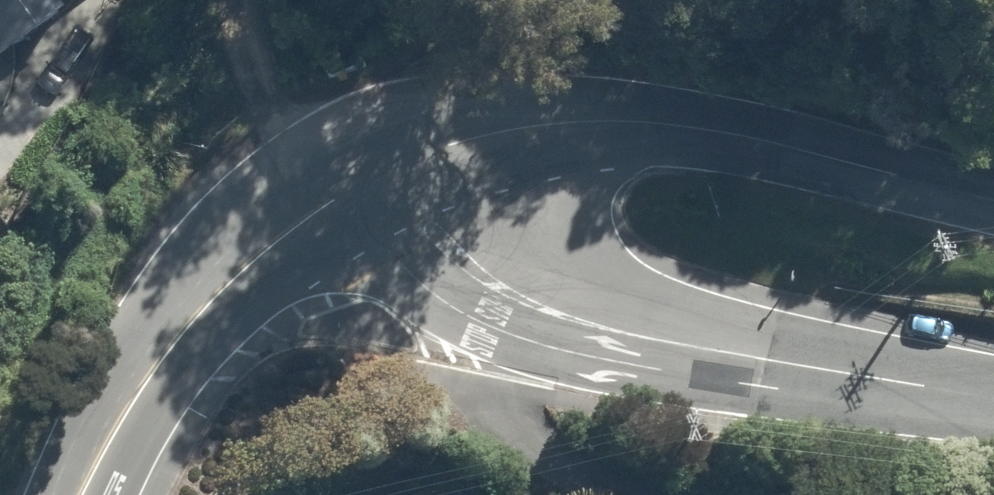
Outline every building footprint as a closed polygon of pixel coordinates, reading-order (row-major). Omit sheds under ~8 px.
[(60,18),(50,4),(55,0),(0,0),(0,61),(60,18)]
